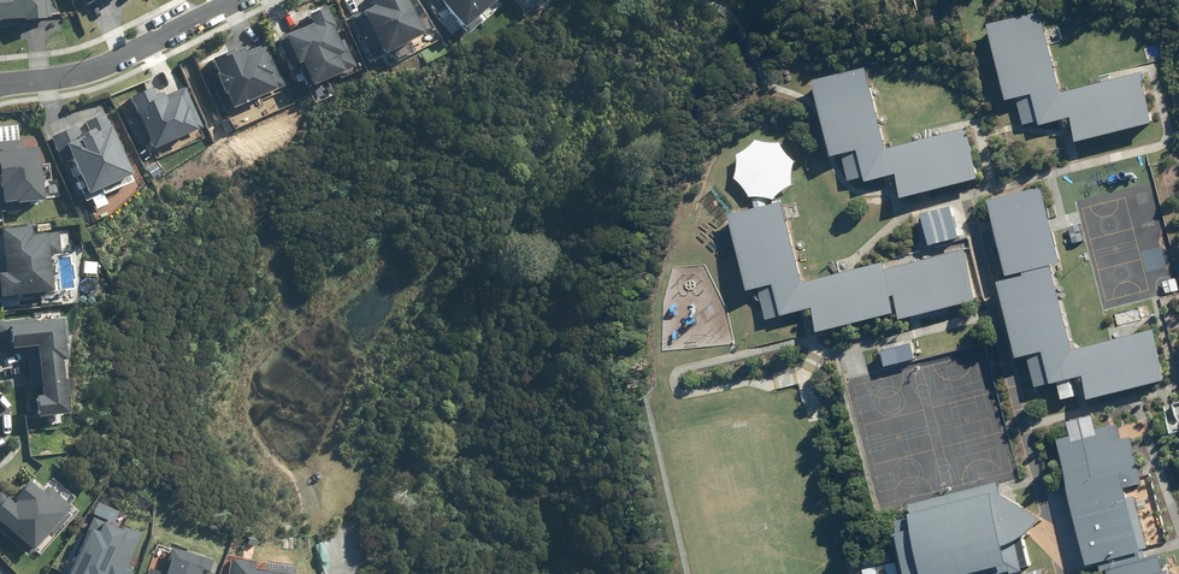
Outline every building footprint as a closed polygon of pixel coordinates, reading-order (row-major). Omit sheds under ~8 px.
[(36,19),(36,20),(48,19),(47,0),(0,0),(0,21),(36,19)] [(406,0),(382,0),(359,13),(383,57),(425,34),(406,0)] [(464,29),(495,0),(437,0),(464,29)] [(357,67),(325,7),(307,17),(310,22),(282,38),(297,66),(301,64),(315,90),(357,67)] [(1143,76),(1058,96),(1038,11),(999,21),(1025,123),(1041,120),(1042,123),(1073,116),(1078,139),(1153,121),(1143,76)] [(234,51),(212,61),(218,73),(214,75),(225,96),(227,95),(235,111),(280,88),(264,57),(269,54),(264,44),(246,53),(244,50),(236,54),(234,51)] [(969,131),(883,153),(863,68),(825,78),(850,180),(866,176),(867,180),(898,173),(903,196),(980,177),(969,131)] [(203,130),(183,86),(163,96),(162,93),(154,96),(151,90),(130,99),(137,116),(128,120),(141,148),(150,144),(154,152),(203,130)] [(132,175),(104,116),(94,121),(99,131),(95,133),(93,129),(80,136),(75,126),(50,138),(63,164),(72,159),(90,195),(132,175)] [(0,166),(2,205),(41,203),(39,164),(45,164),(44,149),(20,150),(19,141),(0,142),(0,166)] [(1167,379),(1155,332),(1071,353),(1049,265),(1058,262),(1043,206),(1047,204),(1042,185),(989,199),(1008,274),(1023,270),(1024,275),(1009,278),(1037,386),(1084,375),(1090,398),(1167,379)] [(885,266),(799,286),(779,202),(739,212),(766,319),(814,306),(820,330),(895,312),(891,296),(896,294),(902,318),(977,299),(966,253),(887,273),(885,266)] [(4,230),(6,273),(0,273),(0,296),(54,293),(51,255),(61,255),(60,234),(32,235),(32,233),(35,233),(35,227),(4,230)] [(38,418),(68,416),(61,318),(10,322),(12,349),(40,347),(43,398),(37,398),(38,418)] [(1142,551),(1150,549),(1136,495),(1130,496),(1128,488),(1143,483),(1131,437),(1122,439),(1118,424),(1097,429),(1094,416),(1069,422),(1072,436),(1058,439),(1089,564),(1100,562),(1102,572),(1109,570),(1110,573),(1169,573),(1168,569),(1164,571),(1160,554),(1144,559),(1142,551)] [(28,555),(48,533),(52,537),(71,516),(67,512),(71,507),(51,488),(46,494),(33,482),(12,504),(0,493),(0,530),(28,555)] [(913,518),(896,522),(909,573),(994,573),(1023,567),(1004,484),(910,507),(913,518)] [(67,573),(108,573),(111,568),(113,573),(131,573),(133,571),(126,568),(141,535),(121,526),(119,530),(95,519),(67,573)] [(214,573),(210,572),(214,560),(173,547),(165,573),(149,569),(148,573),(214,573)] [(233,559),(230,573),(276,573),(254,570),(256,562),(233,559)]
